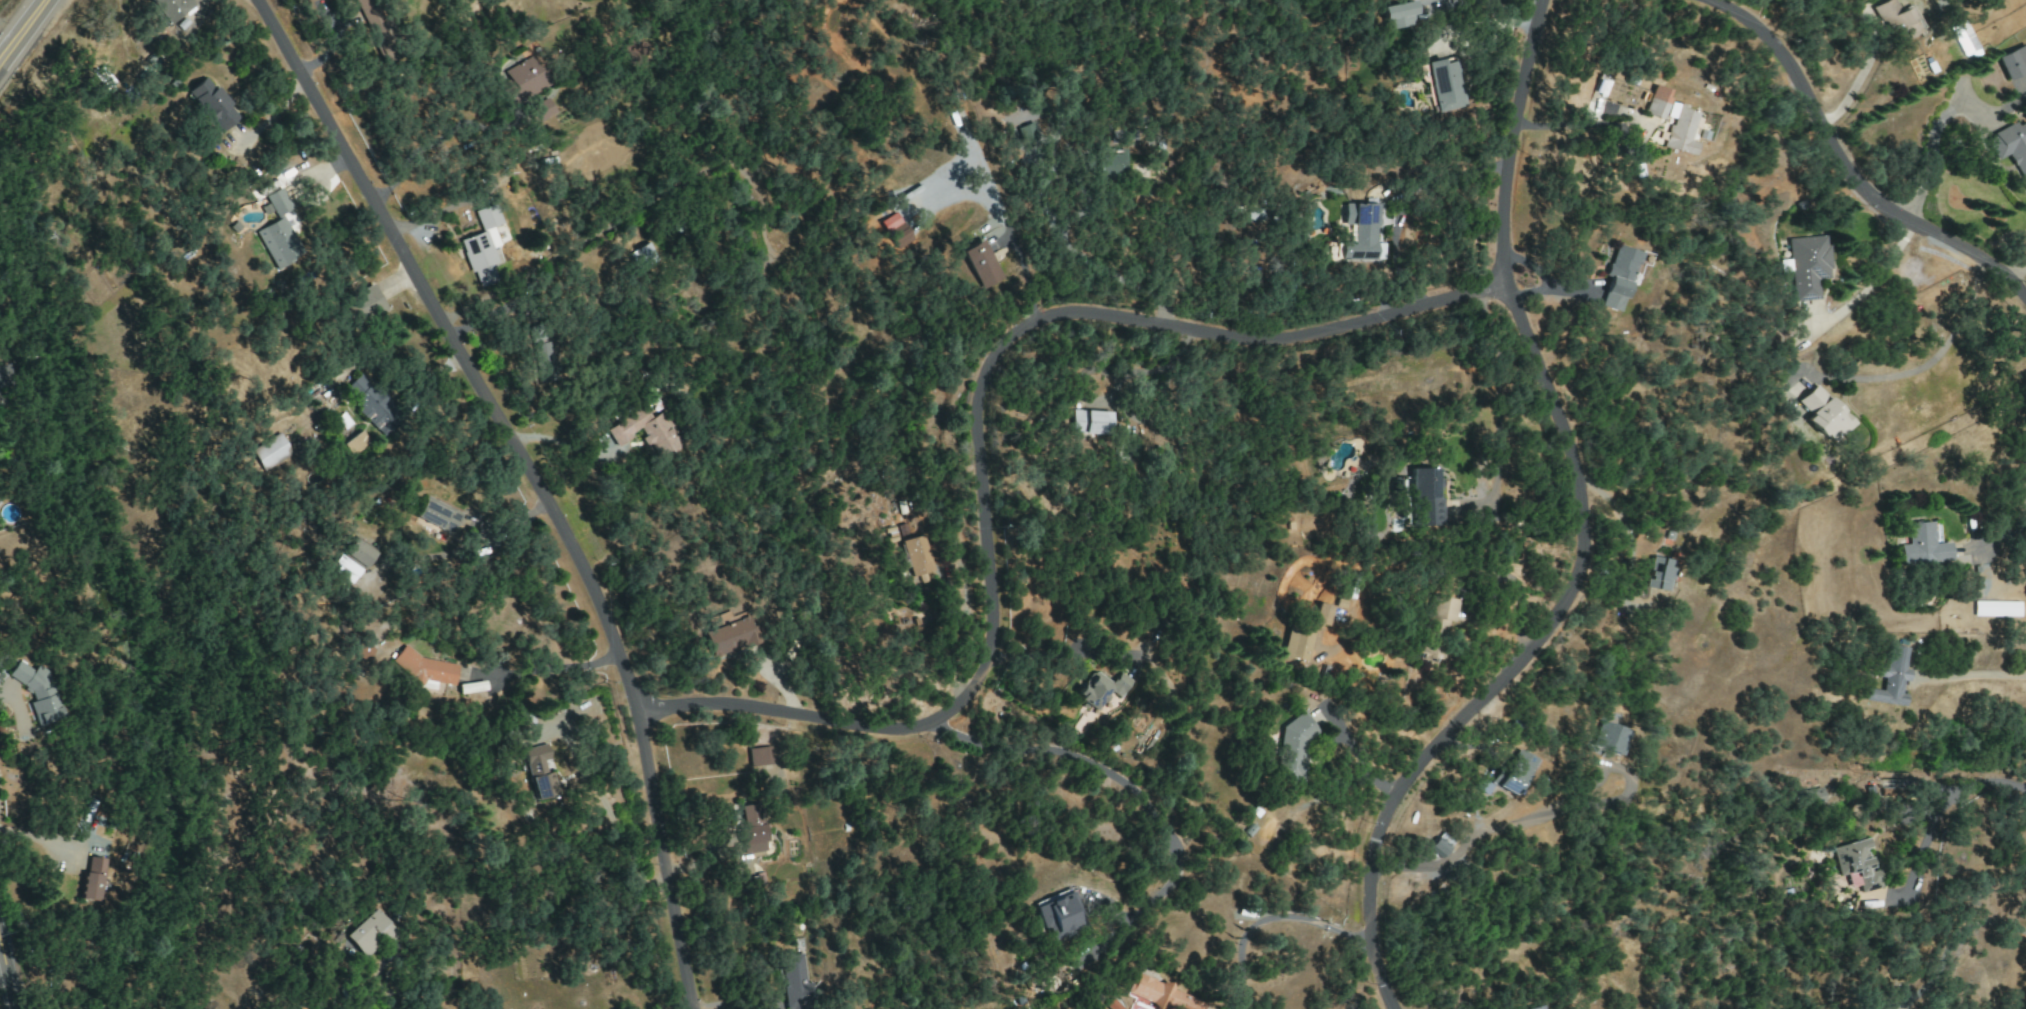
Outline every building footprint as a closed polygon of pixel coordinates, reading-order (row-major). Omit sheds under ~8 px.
[(166,24),(197,4),(195,0),(150,0),(166,24)] [(379,57),(389,52),(383,39),(392,35),(376,0),(353,0),(379,57)] [(1381,7),(1386,28),(1417,21),(1413,0),(1381,7)] [(1909,4),(1898,11),(1891,0),(1885,0),(1874,7),(1896,44),(1923,28),(1909,4)] [(2024,45),(1996,55),(2005,80),(2025,73),(2025,52),(2024,45)] [(504,70),(508,80),(500,84),(509,105),(547,87),(532,56),(504,70)] [(1426,63),(1436,113),(1467,107),(1458,57),(1426,63)] [(220,132),(239,117),(204,76),(186,92),(220,132)] [(1610,81),(1599,77),(1593,93),(1604,98),(1610,81)] [(1671,92),(1653,85),(1643,113),(1660,120),(1671,92)] [(554,114),(547,98),(526,108),(533,124),(554,114)] [(1695,113),(1683,110),(1684,106),(1668,102),(1664,117),(1670,118),(1662,148),(1692,156),(1696,143),(1687,141),(1695,113)] [(2024,121),(2015,126),(2013,123),(1983,139),(1995,161),(2007,155),(2025,192),(2025,125),(2024,121)] [(1022,147),(1039,143),(1034,123),(1017,128),(1022,147)] [(1099,149),(1098,175),(1128,176),(1129,149),(1099,149)] [(254,231),(274,269),(300,256),(282,222),(294,216),(279,188),(264,196),(276,220),(254,231)] [(460,240),(476,290),(498,283),(493,267),(497,265),(492,248),(498,246),(492,226),(500,224),(494,204),(474,210),(481,233),(460,240)] [(1343,260),(1385,261),(1385,245),(1377,245),(1377,204),(1345,204),(1345,225),(1355,225),(1355,242),(1343,242),(1343,260)] [(880,222),(905,258),(920,248),(895,211),(880,222)] [(1794,301),(1818,299),(1816,279),(1829,278),(1826,236),(1788,239),(1790,259),(1780,260),(1781,274),(1792,273),(1794,301)] [(961,250),(979,290),(1001,280),(983,240),(961,250)] [(649,264),(660,257),(650,242),(639,250),(649,264)] [(1608,277),(1600,307),(1620,312),(1637,251),(1614,245),(1605,276),(1608,277)] [(557,380),(549,331),(531,334),(539,383),(557,380)] [(357,411),(383,436),(400,418),(356,376),(342,390),(361,407),(357,411)] [(1851,424),(1814,385),(1796,401),(1809,415),(1805,419),(1829,445),(1851,424)] [(607,429),(617,445),(643,430),(647,436),(647,437),(660,461),(684,448),(663,412),(651,419),(645,407),(607,429)] [(1069,433),(1109,435),(1110,412),(1070,410),(1069,433)] [(342,444),(352,458),(370,445),(360,431),(342,444)] [(291,453),(278,433),(250,450),(262,470),(291,453)] [(1441,498),(1435,498),(1434,468),(1410,468),(1411,526),(1442,525),(1441,498)] [(448,535),(459,513),(424,496),(413,517),(448,535)] [(1949,562),(1948,543),(1932,544),(1931,522),(1905,523),(1906,544),(1900,545),(1901,564),(1949,562)] [(904,541),(913,576),(935,571),(926,535),(904,541)] [(374,552),(351,538),(342,555),(365,568),(374,552)] [(331,562),(337,566),(333,572),(349,583),(359,570),(337,554),(331,562)] [(1664,592),(1671,561),(1651,556),(1644,587),(1664,592)] [(1453,623),(1456,599),(1428,595),(1423,630),(1434,632),(1436,620),(1453,623)] [(2018,602),(1973,602),(1973,616),(2018,617),(2018,602)] [(1314,623),(1328,626),(1331,606),(1317,603),(1314,623)] [(710,658),(762,643),(757,626),(752,627),(749,618),(702,631),(710,658)] [(1279,656),(1305,663),(1313,633),(1287,626),(1279,656)] [(352,654),(364,663),(374,650),(362,641),(352,654)] [(457,665),(421,658),(404,645),(391,662),(420,685),(424,680),(454,685),(457,665)] [(1864,700),(1903,706),(1904,695),(1899,694),(1901,681),(1906,682),(1908,670),(1904,669),(1907,648),(1889,645),(1885,666),(1877,665),(1876,677),(1884,678),(1881,691),(1865,688),(1864,700)] [(32,727),(56,719),(37,664),(24,669),(10,661),(1,677),(23,690),(26,699),(24,704),(32,727)] [(1097,711),(1110,690),(1122,698),(1132,682),(1120,674),(1114,684),(1093,670),(1075,697),(1097,711)] [(1281,721),(1274,777),(1302,780),(1308,726),(1302,726),(1302,724),(1281,721)] [(1627,730),(1600,721),(1592,748),(1619,756),(1627,730)] [(523,748),(533,799),(556,795),(551,772),(545,773),(543,761),(548,760),(545,744),(523,748)] [(747,749),(749,767),(777,763),(775,745),(747,749)] [(1492,785),(1511,797),(1534,760),(1515,748),(1492,785)] [(767,851),(758,801),(740,803),(743,825),(737,827),(742,855),(767,851)] [(1453,843),(1442,832),(1427,848),(1437,858),(1453,843)] [(1830,848),(1838,877),(1845,875),(1848,888),(1858,885),(1860,893),(1880,888),(1876,870),(1870,872),(1864,849),(1868,848),(1866,839),(1830,848)] [(1029,905),(1040,930),(1045,928),(1049,938),(1082,925),(1068,889),(1029,905)] [(394,935),(369,909),(340,936),(360,958),(378,941),(383,946),(394,935)] [(785,1008),(810,1008),(808,983),(806,983),(803,954),(781,956),(785,1008)] [(1203,1000),(1133,974),(1125,995),(1162,1008),(1200,1008),(1203,1000)] [(1107,1008),(1121,1008),(1111,998),(1104,1005),(1107,1008)]
